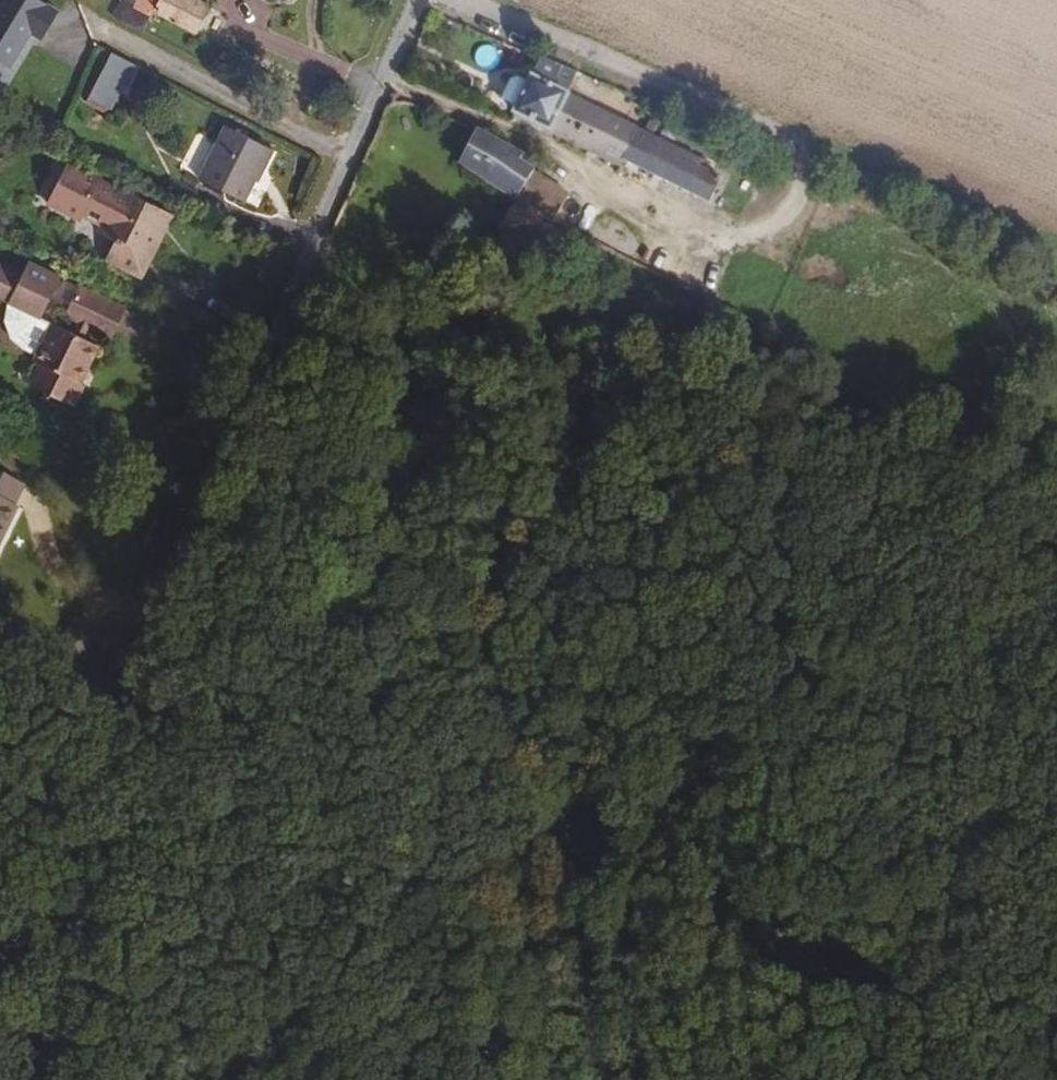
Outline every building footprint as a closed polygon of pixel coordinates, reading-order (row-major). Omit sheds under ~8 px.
[(42,0),(1,0),(0,2),(0,68),(12,75),(32,40),(40,44),(60,11),(42,0)] [(135,0),(119,0),(113,12),(143,29),(150,15),(131,8),(135,0)] [(131,8),(150,15),(153,8),(157,0),(135,0),(131,8)] [(202,0),(157,0),(153,8),(198,30),(211,4),(202,0)] [(79,87),(77,92),(111,110),(124,85),(128,87),(140,64),(124,56),(98,43),(89,63),(79,87)] [(515,112),(554,129),(570,94),(580,72),(542,55),(515,112)] [(570,94),(554,129),(553,131),(605,155),(626,164),(628,161),(643,127),(570,94)] [(504,137),(506,135),(482,124),(462,167),(485,178),(504,137)] [(701,165),(705,157),(643,127),(628,161),(677,184),(710,200),(721,174),(701,165)] [(250,207),(273,158),(227,137),(204,186),(250,207)] [(520,195),(538,158),(529,153),(531,150),(504,137),(485,178),(520,195)] [(546,208),(564,171),(538,158),(520,195),(546,208)] [(562,223),(583,180),(564,171),(546,208),(542,216),(538,224),(557,233),(562,223)] [(159,241),(168,223),(73,174),(54,212),(105,238),(103,242),(125,253),(115,274),(140,287),(163,243),(159,241)] [(542,216),(546,208),(520,195),(505,226),(538,224),(542,216)] [(562,223),(557,233),(564,236),(569,227),(562,223)] [(506,243),(539,240),(538,224),(505,226),(506,243)] [(28,255),(23,266),(0,256),(0,287),(15,294),(12,314),(16,335),(36,349),(33,354),(45,361),(37,377),(80,399),(89,379),(77,373),(93,335),(90,333),(96,319),(81,311),(74,325),(47,311),(65,272),(28,255)] [(133,306),(85,281),(72,307),(81,311),(96,319),(120,332),(133,306)] [(15,526),(7,522),(26,483),(0,470),(0,558),(15,526)]
